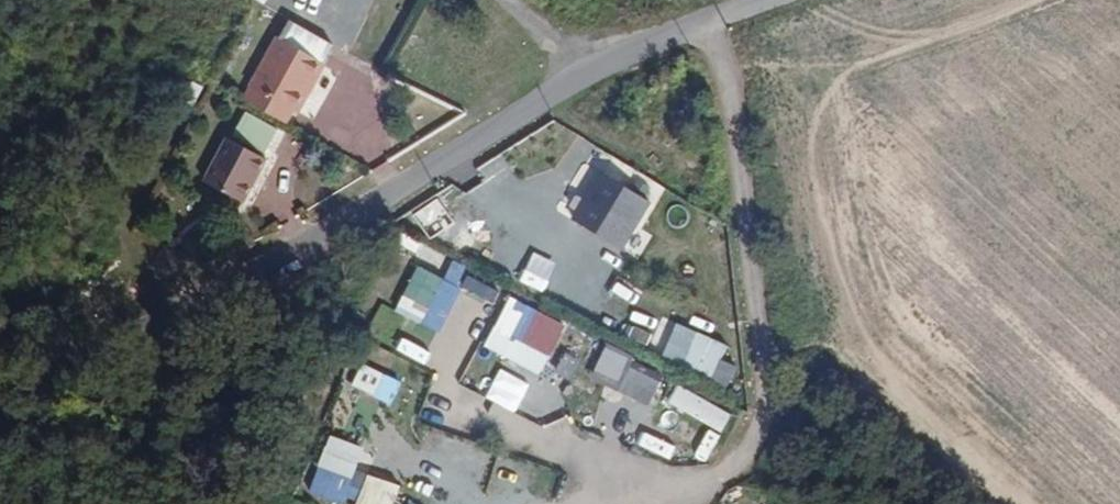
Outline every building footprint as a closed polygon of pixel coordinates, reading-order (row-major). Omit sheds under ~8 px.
[(264,41),(257,54),(267,60),(284,69),(292,54),(264,41)] [(259,74),(267,60),(257,54),(249,68),(259,74)] [(267,60),(259,74),(249,94),(289,114),(305,81),(284,69),(267,60)] [(384,79),(358,66),(352,77),(379,89),(384,79)] [(270,129),(237,112),(207,167),(240,185),(270,129)] [(594,171),(570,222),(627,249),(651,198),(594,171)] [(537,227),(517,215),(498,248),(518,260),(537,227)] [(507,258),(504,271),(530,279),(533,266),(507,258)] [(443,331),(465,265),(450,260),(445,277),(412,266),(396,316),(443,331)] [(470,278),(465,288),(493,302),(498,291),(470,278)] [(604,307),(631,322),(645,295),(619,281),(604,307)] [(508,295),(493,328),(520,340),(535,307),(508,295)] [(485,332),(497,306),(485,300),(472,325),(485,332)] [(674,323),(662,356),(714,376),(727,343),(674,323)] [(566,378),(592,339),(578,330),(552,368),(566,378)] [(490,342),(476,370),(488,376),(502,348),(490,342)] [(386,404),(398,381),(361,363),(350,385),(386,404)] [(621,368),(616,394),(654,402),(660,376),(621,368)] [(675,386),(666,404),(723,430),(731,411),(675,386)] [(660,414),(651,438),(664,444),(674,420),(660,414)] [(337,503),(353,503),(367,469),(322,452),(306,492),(337,503)] [(399,485),(367,473),(355,503),(392,503),(399,485)] [(742,503),(779,503),(744,495),(742,503)]
